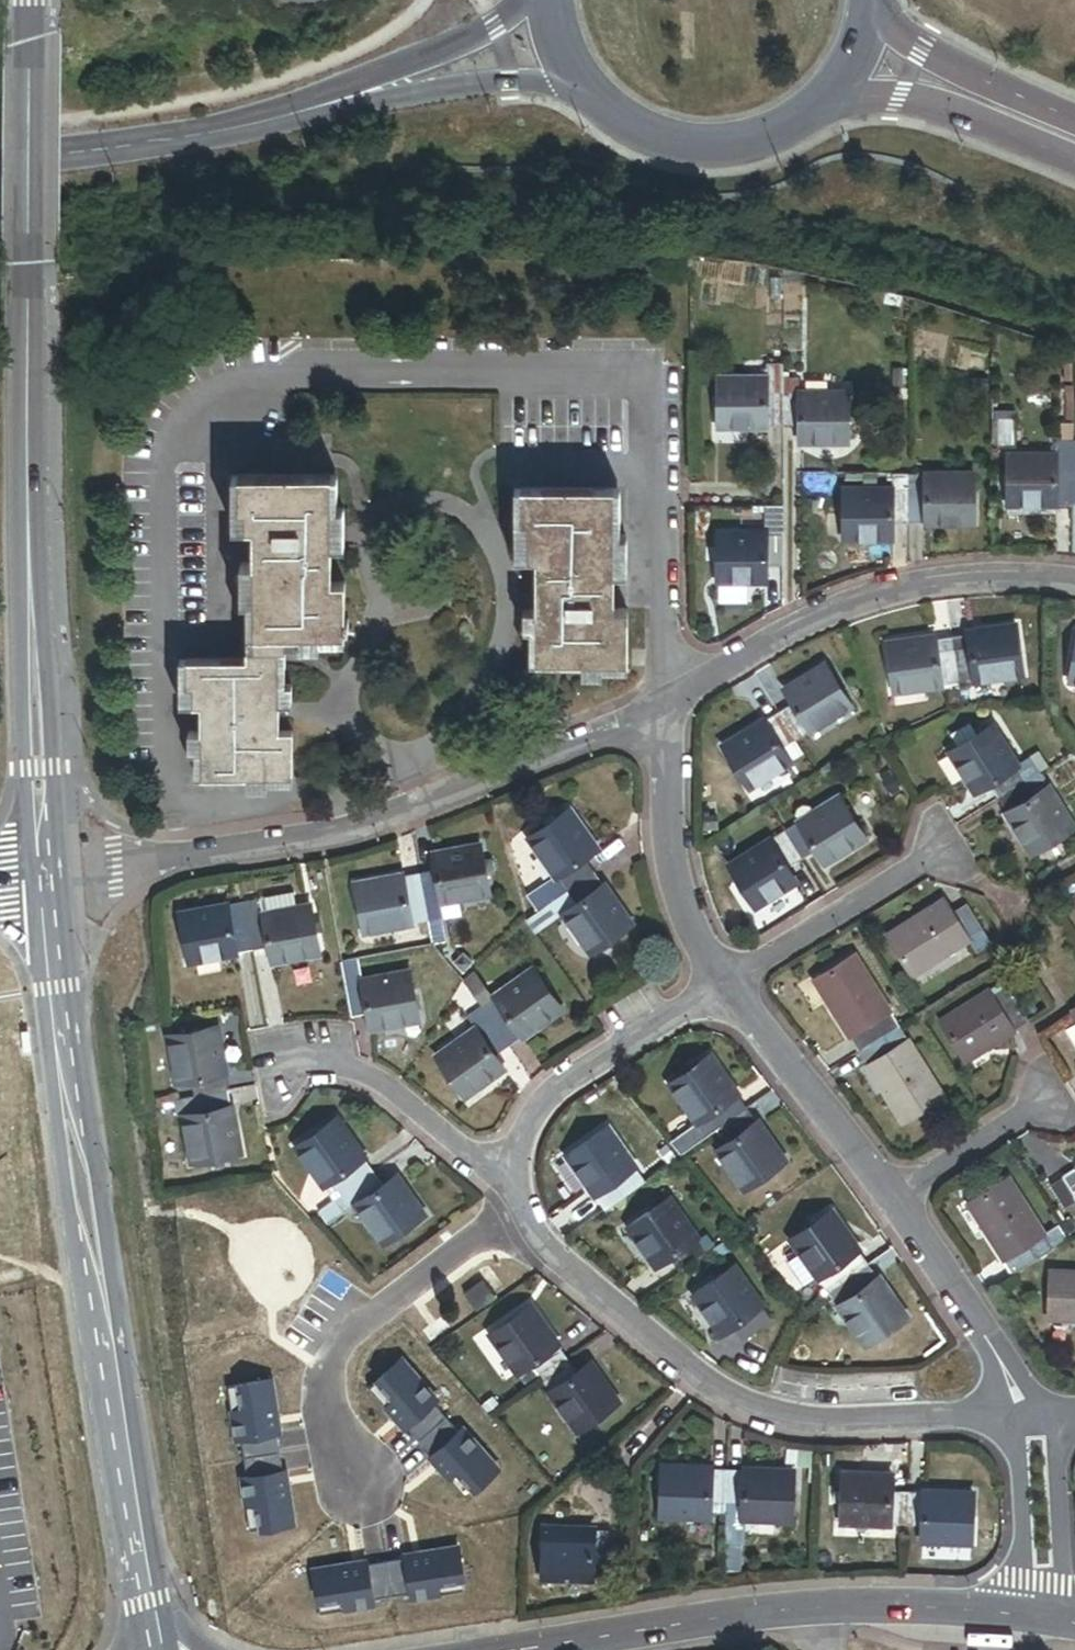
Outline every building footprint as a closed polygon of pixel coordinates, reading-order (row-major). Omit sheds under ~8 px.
[(719,379),(719,427),(784,427),(784,395),(784,379),(784,364),(767,364),(767,380),(719,379)] [(849,444),(849,395),(799,395),(799,379),(784,379),(784,395),(784,427),(800,427),(800,444),(849,444)] [(1013,426),(994,426),(995,454),(1013,454),(1013,426)] [(1056,458),(1010,458),(1010,477),(1010,487),(1010,505),(1074,505),(1074,447),(1056,447),(1056,458)] [(860,491),(845,491),(845,539),(893,538),(893,524),(909,524),(909,474),(892,474),(892,491),(860,491)] [(860,474),(860,491),(892,491),(892,474),(860,474)] [(927,474),(909,474),(909,524),(975,525),(975,476),(927,474)] [(256,651),(279,651),(286,651),(286,650),(286,636),(345,635),(345,583),(333,584),(333,548),(331,476),(241,478),(242,511),(247,511),(247,530),(254,530),(255,566),(256,651)] [(338,476),(331,476),(333,548),(345,548),(345,509),(339,509),(338,476)] [(241,478),(233,478),(234,531),(247,530),(247,511),(242,511),(241,478)] [(515,561),(529,561),(529,526),(522,526),(522,490),(515,490),(515,561)] [(537,561),(537,599),(543,599),(543,611),(537,611),(537,664),(583,663),(628,663),(628,611),(616,611),(615,575),(615,490),(522,490),(522,526),(529,526),(529,561),(537,561)] [(622,490),(615,490),(615,575),(629,574),(628,538),(622,538),(622,490)] [(784,568),(784,535),(719,535),(719,584),(766,584),(766,568),(784,568)] [(256,651),(255,566),(241,567),(242,605),(247,604),(248,652),(256,651)] [(531,664),(537,664),(537,611),(524,611),(524,632),(531,632),(531,664)] [(969,637),(952,640),(958,685),(1024,676),(1017,627),(968,634),(969,637)] [(345,635),(286,636),(286,650),(320,649),(319,644),(346,643),(345,635)] [(958,685),(952,640),(936,642),(936,638),(889,645),(895,693),(943,687),(944,695),(959,692),(958,685)] [(279,666),(279,651),(256,651),(248,652),(248,661),(248,666),(279,666)] [(286,651),(279,651),(279,666),(280,706),(293,706),(293,686),(287,686),(286,651)] [(280,706),(279,666),(248,666),(248,661),(187,662),(188,688),(194,688),(194,707),(202,706),(203,733),(204,777),(248,777),(294,776),(293,733),(280,733),(280,719),(272,719),(272,706),(280,706)] [(187,662),(181,662),(181,707),(194,707),(194,688),(188,688),(187,662)] [(628,663),(583,663),(583,676),(604,676),(604,670),(628,670),(628,663)] [(779,715),(797,744),(854,710),(827,666),(784,693),(793,706),(779,715)] [(783,753),(797,744),(779,715),(725,748),(751,791),(791,766),(783,753)] [(991,787),(1000,802),(1040,777),(1033,764),(1020,772),(992,729),(978,738),(971,728),(952,740),(958,750),(952,754),(978,795),(991,787)] [(203,733),(189,733),(190,753),(196,752),(196,777),(204,777),(203,733)] [(294,776),(248,777),(248,791),(269,791),(269,786),(294,785),(294,776)] [(1074,831),(1040,777),(1000,802),(1034,856),(1074,831)] [(800,825),(787,833),(805,862),(818,854),(826,868),(867,843),(841,800),(815,816),(800,825)] [(549,826),(530,840),(558,879),(543,890),(552,905),(595,874),(586,860),(598,850),(570,811),(558,821),(549,826)] [(798,820),(800,825),(815,816),(811,812),(805,811),(801,814),(798,820)] [(544,820),(549,826),(558,821),(553,814),(544,820)] [(805,862),(787,833),(731,867),(758,910),(797,886),(788,872),(805,862)] [(481,848),(434,857),(437,871),(421,874),(427,907),(429,922),(433,943),(444,942),(440,920),(461,916),(458,901),(490,895),(487,878),(483,859),(481,848)] [(489,858),(483,859),(487,878),(493,876),(497,871),(495,862),(489,858)] [(421,874),(356,887),(365,934),(429,922),(427,907),(421,874)] [(552,905),(550,906),(560,920),(566,916),(593,955),(632,926),(595,874),(552,905)] [(243,893),(246,909),(280,903),(277,887),(243,893)] [(280,903),(246,909),(254,953),(270,950),(274,965),(321,956),(312,908),(294,912),(292,901),(280,903)] [(993,945),(967,904),(952,913),(944,901),(886,937),(911,977),(969,941),(977,955),(993,945)] [(550,906),(528,922),(538,936),(560,920),(550,906)] [(254,953),(246,909),(229,912),(228,908),(181,918),(191,965),(254,953)] [(859,1051),(900,1026),(856,955),(815,980),(859,1051)] [(360,960),(344,963),(354,1018),(369,1016),(372,1030),(418,1022),(409,974),(364,982),(360,960)] [(494,1001),(481,1010),(509,1049),(562,1011),(534,972),(494,1001)] [(476,975),(465,986),(481,1010),(494,1001),(476,975)] [(965,1062),(1029,1022),(1004,982),(940,1022),(965,1062)] [(509,1049),(481,1010),(467,1020),(476,1032),(438,1059),(466,1098),(504,1072),(495,1059),(509,1049)] [(945,1099),(900,1026),(859,1051),(904,1124),(945,1099)] [(193,1085),(195,1099),(230,1093),(219,1029),(169,1037),(178,1087),(193,1085)] [(710,1058),(671,1086),(699,1126),(672,1145),(682,1159),(722,1130),(748,1112),(710,1058)] [(216,1162),(217,1168),(224,1167),(223,1160),(241,1157),(230,1093),(195,1099),(181,1102),(183,1117),(192,1166),(216,1162)] [(183,1117),(181,1102),(175,1103),(177,1118),(183,1117)] [(785,1164),(748,1112),(722,1130),(730,1143),(717,1152),(746,1192),(785,1164)] [(338,1121),(297,1150),(335,1204),(376,1175),(338,1121)] [(619,1202),(646,1183),(609,1131),(569,1159),(598,1199),(610,1189),(619,1202)] [(1051,1186),(1065,1209),(1074,1203),(1074,1171),(1051,1186)] [(376,1175),(335,1204),(320,1214),(330,1228),(358,1208),(386,1247),(425,1219),(397,1179),(385,1187),(376,1175)] [(1010,1179),(969,1205),(1013,1276),(1070,1241),(1060,1225),(1045,1235),(1010,1179)] [(681,1273),(707,1255),(670,1202),(631,1229),(658,1269),(672,1260),(681,1273)] [(843,1286),(870,1267),(833,1214),(794,1242),(822,1281),(833,1273),(843,1286)] [(458,1285),(466,1296),(483,1283),(496,1301),(507,1293),(487,1264),(458,1285)] [(843,1286),(831,1294),(869,1348),(908,1320),(870,1267),(843,1286)] [(772,1322),(736,1270),(697,1298),(724,1337),(736,1328),(745,1341),(772,1322)] [(1053,1272),(1050,1321),(1074,1322),(1074,1273),(1053,1272)] [(831,1294),(843,1286),(833,1273),(822,1281),(831,1294)] [(483,1283),(466,1296),(478,1314),(496,1301),(483,1283)] [(532,1369),(541,1382),(570,1362),(532,1309),(491,1338),(519,1378),(532,1369)] [(570,1362),(541,1382),(578,1435),(620,1406),(592,1366),(579,1375),(570,1362)] [(727,1522),(729,1471),(663,1470),(662,1520),(727,1522)] [(794,1473),(729,1471),(727,1522),(792,1523),(794,1473)] [(908,1528),(910,1493),(894,1493),(894,1478),(844,1476),(842,1526),(908,1528)] [(975,1496),(910,1493),(908,1528),(924,1528),(924,1544),(973,1545),(975,1496)] [(610,1567),(611,1533),(549,1531),(548,1581),(596,1583),(596,1567),(610,1567)]
